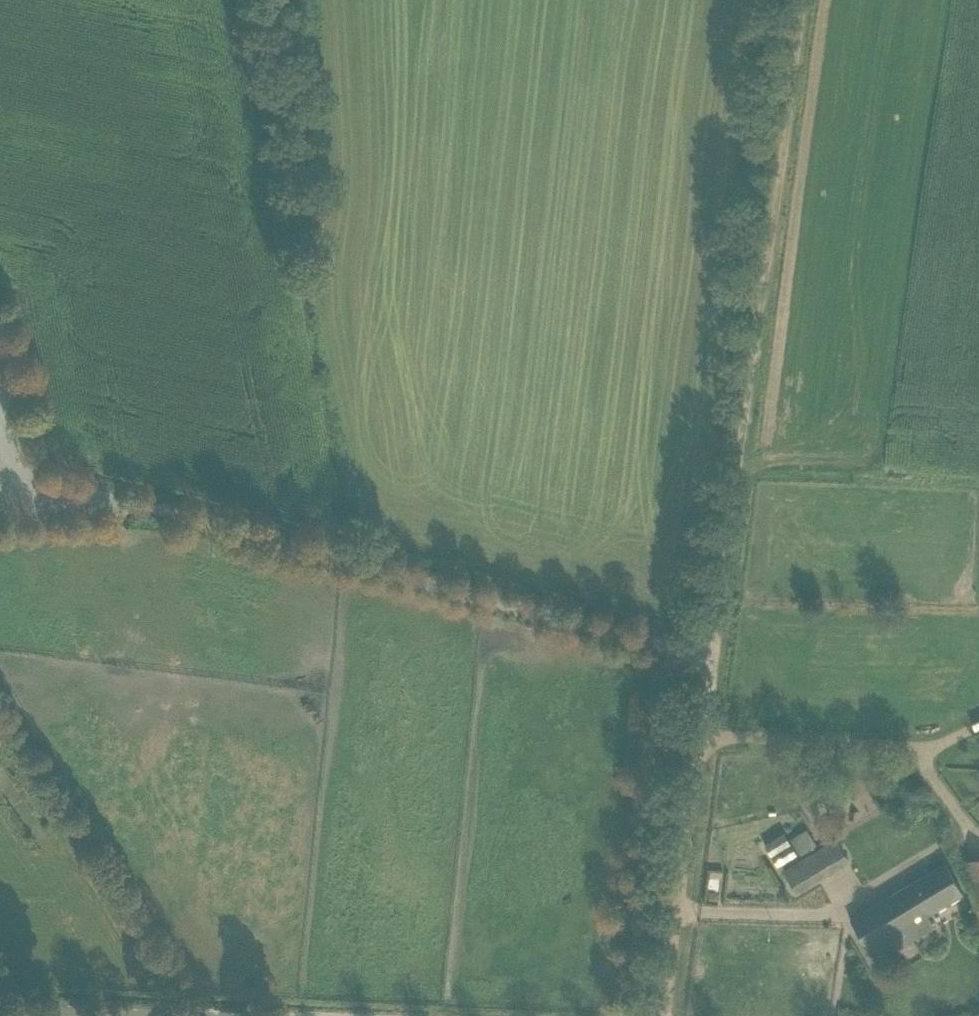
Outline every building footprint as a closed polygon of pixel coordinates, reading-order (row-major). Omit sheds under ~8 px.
[(790,839),(800,855),(816,845),(806,829),(790,839)] [(784,871),(797,892),(831,871),(818,850),(784,871)] [(978,897),(978,859),(968,862),(978,897)] [(934,926),(927,914),(963,893),(945,863),(851,920),(876,961),(934,926)]
